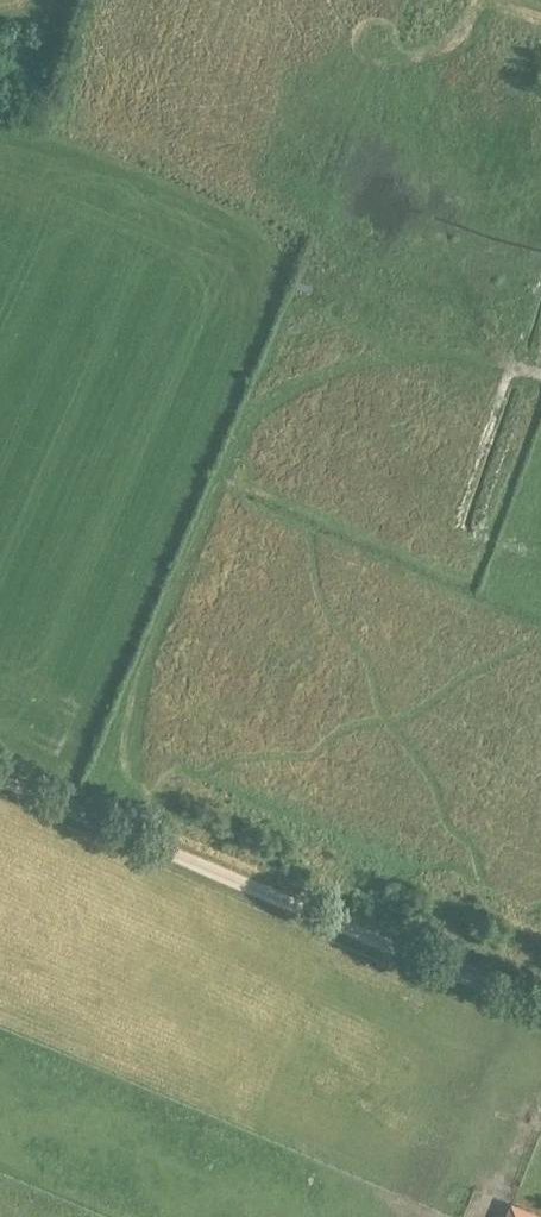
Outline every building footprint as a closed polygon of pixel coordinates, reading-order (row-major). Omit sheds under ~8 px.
[(538,1215),(511,1204),(506,1216),(537,1216),(538,1215)]
